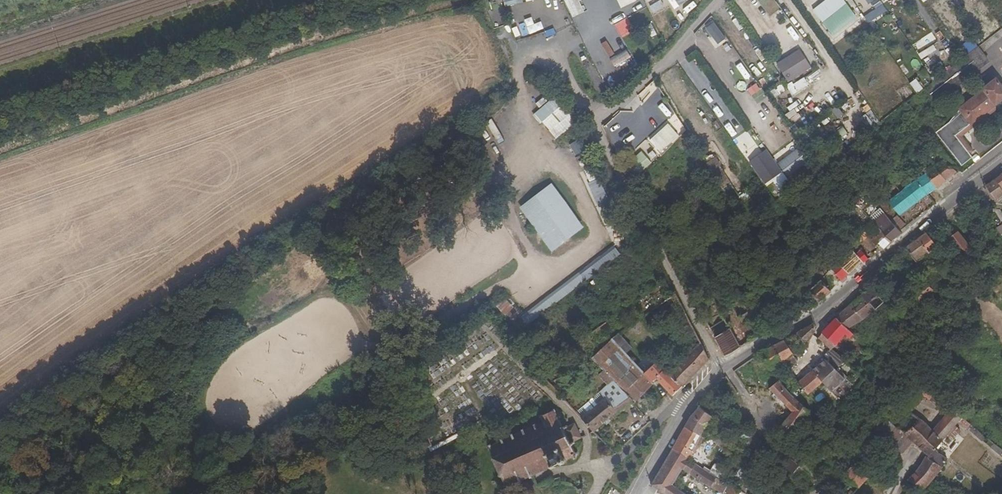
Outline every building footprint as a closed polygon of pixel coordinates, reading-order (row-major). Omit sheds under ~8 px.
[(570,14),(578,11),(574,0),(564,0),(570,14)] [(617,0),(607,0),(613,12),(621,8),(617,0)] [(688,3),(686,0),(672,0),(671,1),(678,11),(688,3)] [(822,23),(845,4),(842,0),(825,0),(812,10),(822,23)] [(855,7),(866,20),(884,5),(879,0),(864,0),(855,7)] [(822,23),(832,36),(856,18),(845,4),(822,23)] [(1001,38),(1001,31),(1001,30),(997,33),(979,47),(983,52),(1001,38)] [(931,36),(915,41),(918,51),(934,46),(931,36)] [(936,103),(989,61),(983,52),(979,47),(972,53),(925,89),(936,103)] [(627,60),(632,57),(628,49),(612,58),(619,71),(630,65),(627,60)] [(775,65),(787,83),(810,67),(797,49),(775,65)] [(759,74),(772,64),(768,59),(755,68),(759,74)] [(806,77),(788,85),(792,94),(810,86),(806,77)] [(1001,100),(1001,86),(996,78),(982,88),(983,90),(959,108),(971,124),(1001,100)] [(756,83),(748,89),(752,95),(761,90),(756,83)] [(557,96),(549,89),(542,96),(548,103),(557,96)] [(543,107),(548,103),(542,96),(538,91),(533,95),(543,107)] [(797,96),(799,101),(810,96),(807,91),(797,96)] [(911,109),(924,99),(919,93),(906,104),(911,109)] [(577,115),(569,108),(557,96),(548,103),(543,107),(536,113),(555,140),(572,127),(580,120),(577,115)] [(793,104),(783,110),(789,120),(799,114),(793,104)] [(838,119),(844,115),(839,106),(832,110),(838,119)] [(622,114),(610,121),(615,130),(627,122),(622,114)] [(871,130),(876,127),(867,114),(861,117),(871,130)] [(485,123),(480,116),(476,120),(481,127),(485,123)] [(481,127),(476,120),(468,125),(474,134),(482,128),(481,127)] [(576,132),(584,127),(580,120),(572,127),(576,132)] [(470,137),(474,134),(468,125),(466,123),(462,125),(470,137)] [(649,141),(659,153),(678,136),(668,124),(649,141)] [(966,172),(980,161),(950,125),(937,136),(966,172)] [(844,126),(836,131),(841,139),(849,134),(844,126)] [(469,138),(462,129),(449,140),(452,144),(457,149),(469,138)] [(568,152),(587,140),(581,131),(563,143),(568,152)] [(758,155),(766,149),(761,141),(755,146),(746,134),(735,142),(749,161),(758,155)] [(433,159),(452,144),(449,140),(430,154),(433,159)] [(776,162),(786,177),(810,161),(800,146),(776,162)] [(932,201),(927,195),(960,170),(942,148),(930,158),(933,163),(923,171),(922,169),(908,180),(910,183),(907,186),(900,178),(882,192),(900,215),(922,198),(927,205),(932,201)] [(749,162),(765,184),(780,174),(765,152),(749,162)] [(641,153),(627,165),(638,176),(651,163),(641,153)] [(985,185),(996,200),(1001,195),(1001,173),(985,185)] [(875,183),(881,177),(877,174),(871,180),(875,183)] [(551,184),(519,208),(551,251),(584,227),(551,184)] [(794,199),(805,190),(803,186),(794,193),(791,195),(794,199)] [(977,211),(969,198),(948,215),(957,226),(977,211)] [(990,216),(997,227),(1001,224),(1001,223),(995,212),(993,213),(990,216)] [(887,217),(884,214),(875,223),(878,227),(892,241),(901,233),(900,231),(890,220),(887,217)] [(896,215),(890,220),(900,231),(906,226),(896,215)] [(871,240),(883,250),(892,241),(878,227),(875,223),(874,223),(869,229),(875,235),(871,240)] [(862,260),(864,262),(869,258),(858,246),(869,235),(863,228),(846,242),(852,249),(831,267),(841,281),(862,260)] [(974,250),(959,231),(948,240),(963,259),(972,252),(974,250)] [(938,247),(926,232),(917,238),(929,254),(938,247)] [(1001,233),(982,247),(989,257),(996,252),(1001,261),(1001,235),(1001,233)] [(733,245),(742,239),(739,236),(730,242),(733,245)] [(929,254),(917,238),(905,247),(917,262),(929,254)] [(754,278),(760,273),(755,265),(749,270),(754,278)] [(936,273),(939,270),(934,265),(931,269),(936,273)] [(523,316),(530,325),(589,281),(582,272),(523,316)] [(810,289),(820,301),(831,291),(821,279),(810,289)] [(848,305),(835,317),(823,330),(818,338),(825,345),(831,350),(827,357),(838,367),(844,360),(833,349),(845,334),(850,338),(854,334),(862,341),(868,335),(856,324),(863,320),(873,311),(885,300),(872,286),(860,297),(848,305)] [(658,324),(682,307),(675,294),(642,317),(647,327),(664,345),(671,339),(658,324)] [(816,331),(812,321),(797,331),(807,345),(816,331)] [(725,356),(741,347),(731,328),(714,338),(725,356)] [(807,345),(797,331),(785,339),(793,354),(807,345)] [(632,348),(619,334),(613,339),(627,354),(632,348)] [(613,339),(592,359),(613,381),(621,389),(631,401),(653,382),(645,373),(627,354),(613,339)] [(793,354),(785,339),(758,352),(770,369),(782,362),(793,354)] [(683,387),(709,360),(700,342),(674,368),(669,372),(683,387)] [(845,379),(825,359),(813,369),(822,381),(842,404),(847,398),(837,386),(845,379)] [(669,372),(663,366),(658,361),(645,373),(653,382),(656,379),(674,397),(683,387),(669,372)] [(674,368),(668,361),(663,366),(669,372),(674,368)] [(822,381),(813,369),(798,382),(808,393),(822,381)] [(933,394),(916,380),(886,419),(913,442),(927,454),(928,455),(929,456),(934,449),(947,434),(955,425),(958,422),(961,417),(951,407),(933,429),(924,421),(911,412),(924,396),(929,400),(933,394)] [(585,416),(579,410),(576,413),(594,433),(631,401),(621,389),(613,381),(599,392),(604,399),(585,416)] [(792,396),(780,381),(770,389),(774,392),(778,397),(785,404),(792,396)] [(634,404),(655,384),(653,382),(631,401),(634,404)] [(814,416),(810,413),(792,396),(785,404),(792,412),(778,428),(789,439),(804,418),(810,422),(814,416)] [(707,424),(712,417),(700,406),(699,406),(691,415),(706,425),(707,424)] [(496,440),(497,442),(489,446),(507,490),(509,489),(508,487),(515,484),(516,486),(519,485),(518,483),(525,480),(526,482),(530,481),(530,478),(533,477),(534,478),(537,477),(537,475),(541,473),(551,469),(552,471),(554,470),(555,470),(554,468),(561,465),(561,467),(565,465),(564,464),(571,461),(572,462),(576,461),(575,459),(578,458),(576,455),(574,456),(570,447),(573,446),(572,443),(580,440),(573,424),(564,428),(563,425),(561,426),(554,411),(540,417),(542,423),(535,425),(535,424),(531,425),(532,427),(524,430),(523,429),(520,430),(520,432),(512,436),(511,434),(508,436),(508,437),(501,440),(500,439),(496,440)] [(702,433),(706,425),(691,415),(685,425),(701,435),(702,433)] [(731,420),(725,415),(714,428),(720,433),(731,420)] [(981,441),(986,436),(961,417),(958,422),(981,441)] [(876,432),(902,454),(913,442),(886,419),(876,432)] [(703,436),(701,435),(685,425),(672,448),(689,459),(703,436)] [(953,439),(961,430),(955,425),(947,434),(953,439)] [(719,446),(726,437),(720,433),(714,441),(719,446)] [(726,451),(734,443),(726,437),(719,446),(726,451)] [(730,455),(741,443),(737,439),(734,443),(726,451),(730,455)] [(770,448),(768,447),(760,440),(751,451),(752,453),(760,459),(770,448)] [(770,448),(780,456),(786,449),(774,440),(768,447),(770,448)] [(848,446),(853,450),(858,445),(853,440),(848,446)] [(999,455),(1001,452),(1001,449),(994,443),(989,447),(999,455)] [(858,454),(862,449),(858,445),(853,450),(858,454)] [(722,480),(708,472),(695,463),(689,459),(672,448),(666,458),(681,469),(689,474),(699,481),(724,493),(725,493),(745,493),(746,493),(739,489),(735,486),(722,480)] [(863,459),(867,454),(862,449),(858,454),(863,459)] [(942,466),(947,458),(934,449),(929,456),(928,455),(927,457),(942,466)] [(749,473),(760,459),(752,453),(741,465),(742,466),(749,473)] [(942,466),(927,457),(928,455),(927,454),(925,456),(912,475),(907,480),(921,486),(925,488),(934,478),(942,466)] [(791,473),(793,473),(799,465),(790,457),(783,466),(784,467),(791,473)] [(672,483),(681,469),(666,458),(658,473),(672,483)] [(727,470),(715,463),(708,472),(722,480),(727,470)] [(735,475),(740,480),(735,486),(739,489),(742,485),(750,475),(749,473),(742,466),(735,475)] [(780,471),(788,477),(791,473),(784,467),(780,471)] [(860,486),(867,478),(851,468),(846,475),(860,486)] [(672,483),(658,473),(651,485),(664,493),(687,493),(672,483)] [(751,484),(754,486),(758,482),(750,475),(742,485),(747,489),(751,484)] [(832,493),(838,486),(832,481),(825,489),(827,492),(829,491),(832,493)] [(931,490),(925,488),(921,486),(918,493),(929,493),(931,490)]
